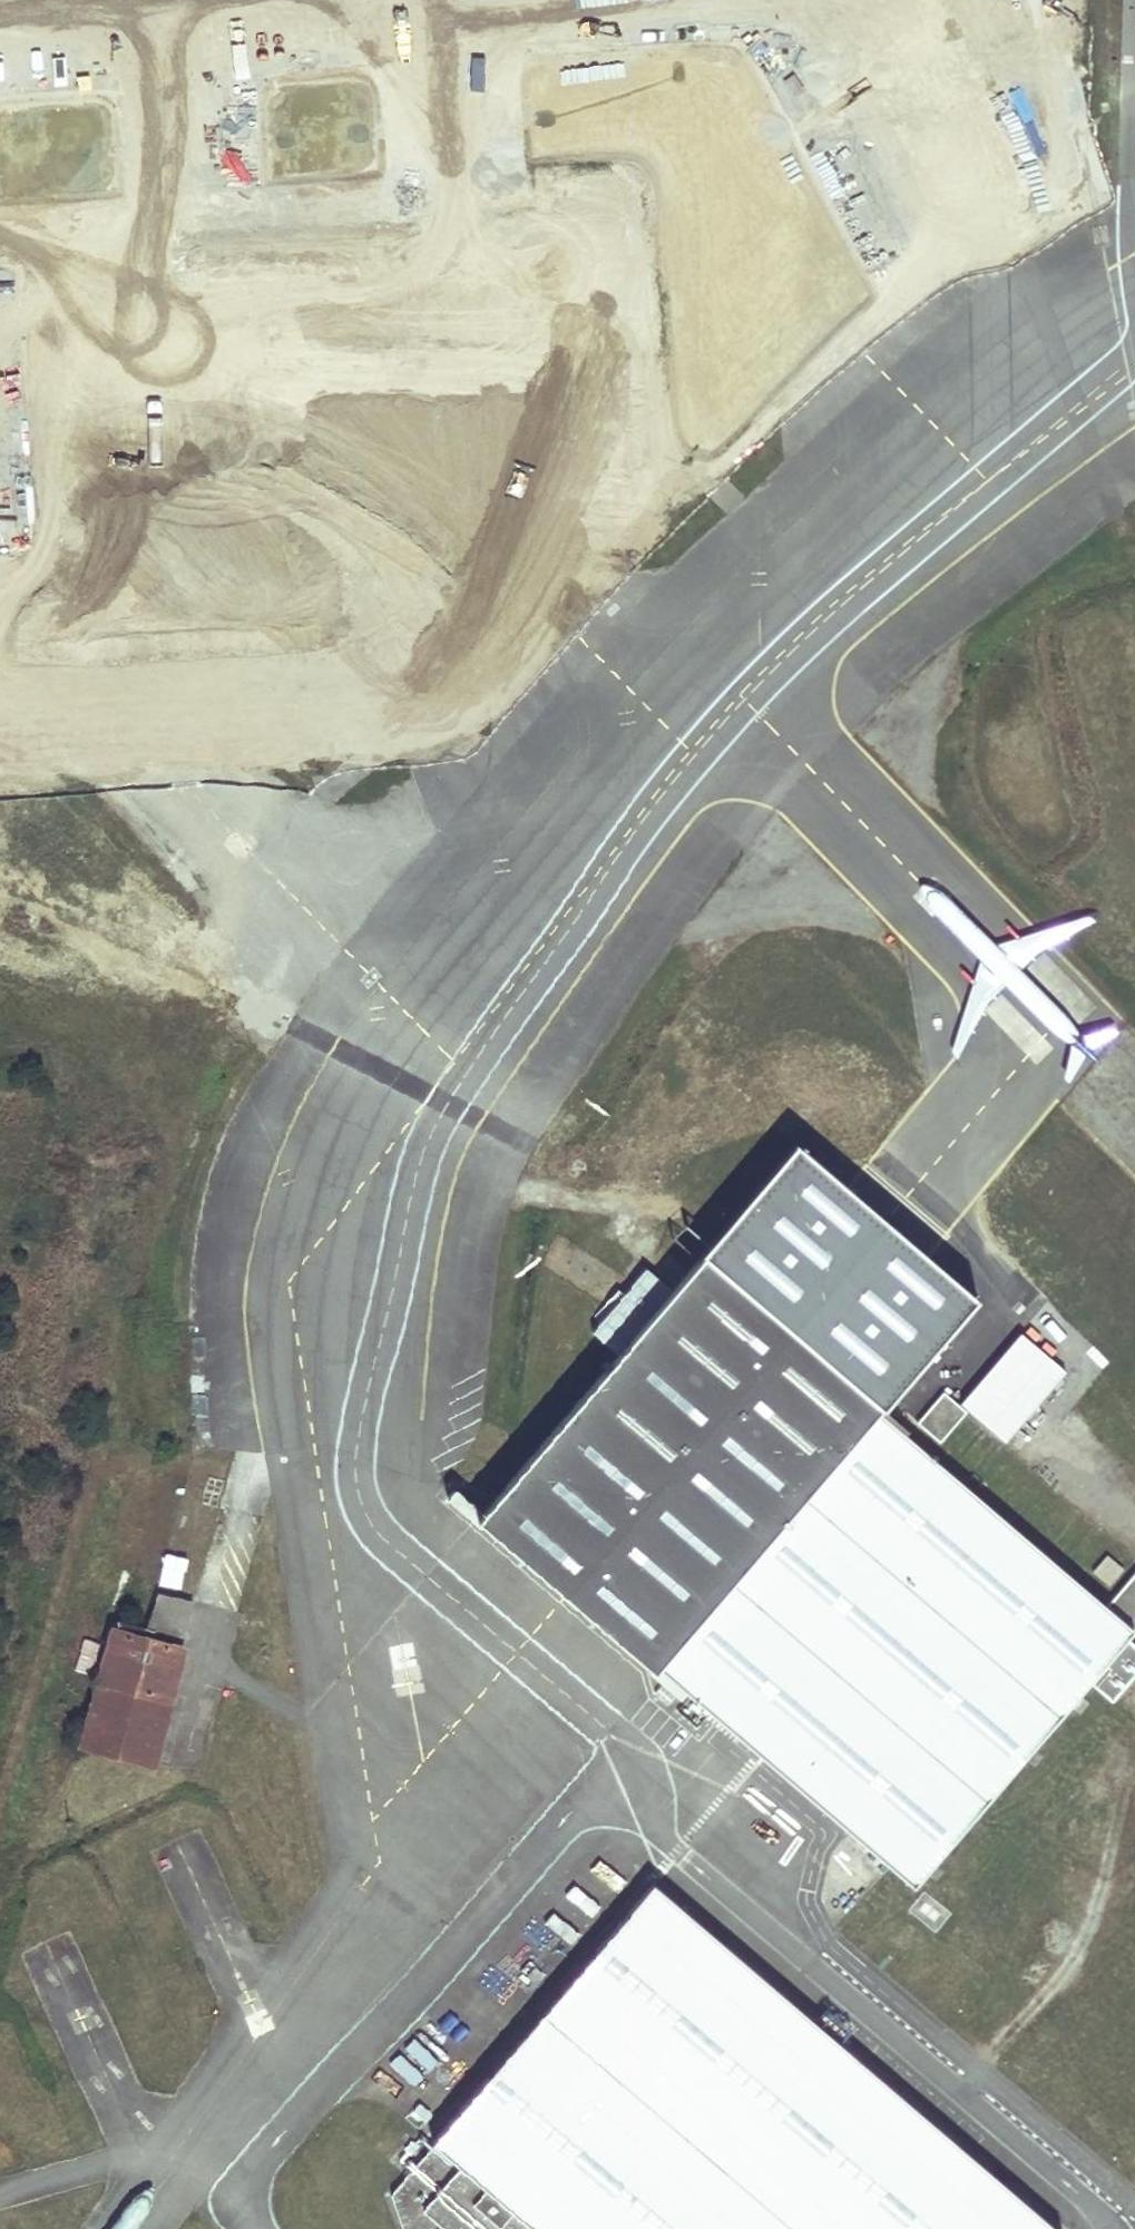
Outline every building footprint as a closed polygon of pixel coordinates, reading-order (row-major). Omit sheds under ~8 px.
[(235,826),(223,846),(242,857),(254,838),(235,826)] [(1134,1623),(694,1244),(464,1510),(889,1862),(911,1881),(1134,1623)] [(215,1547),(200,1603),(234,1613),(249,1556),(215,1547)] [(111,1625),(77,1747),(154,1768),(200,1603),(158,1592),(146,1635),(111,1625)] [(90,1662),(102,1630),(81,1622),(69,1654),(90,1662)] [(659,1882),(425,2141),(432,2147),(384,2199),(396,2228),(1059,2228),(775,1981),(677,1897),(659,1882)]
